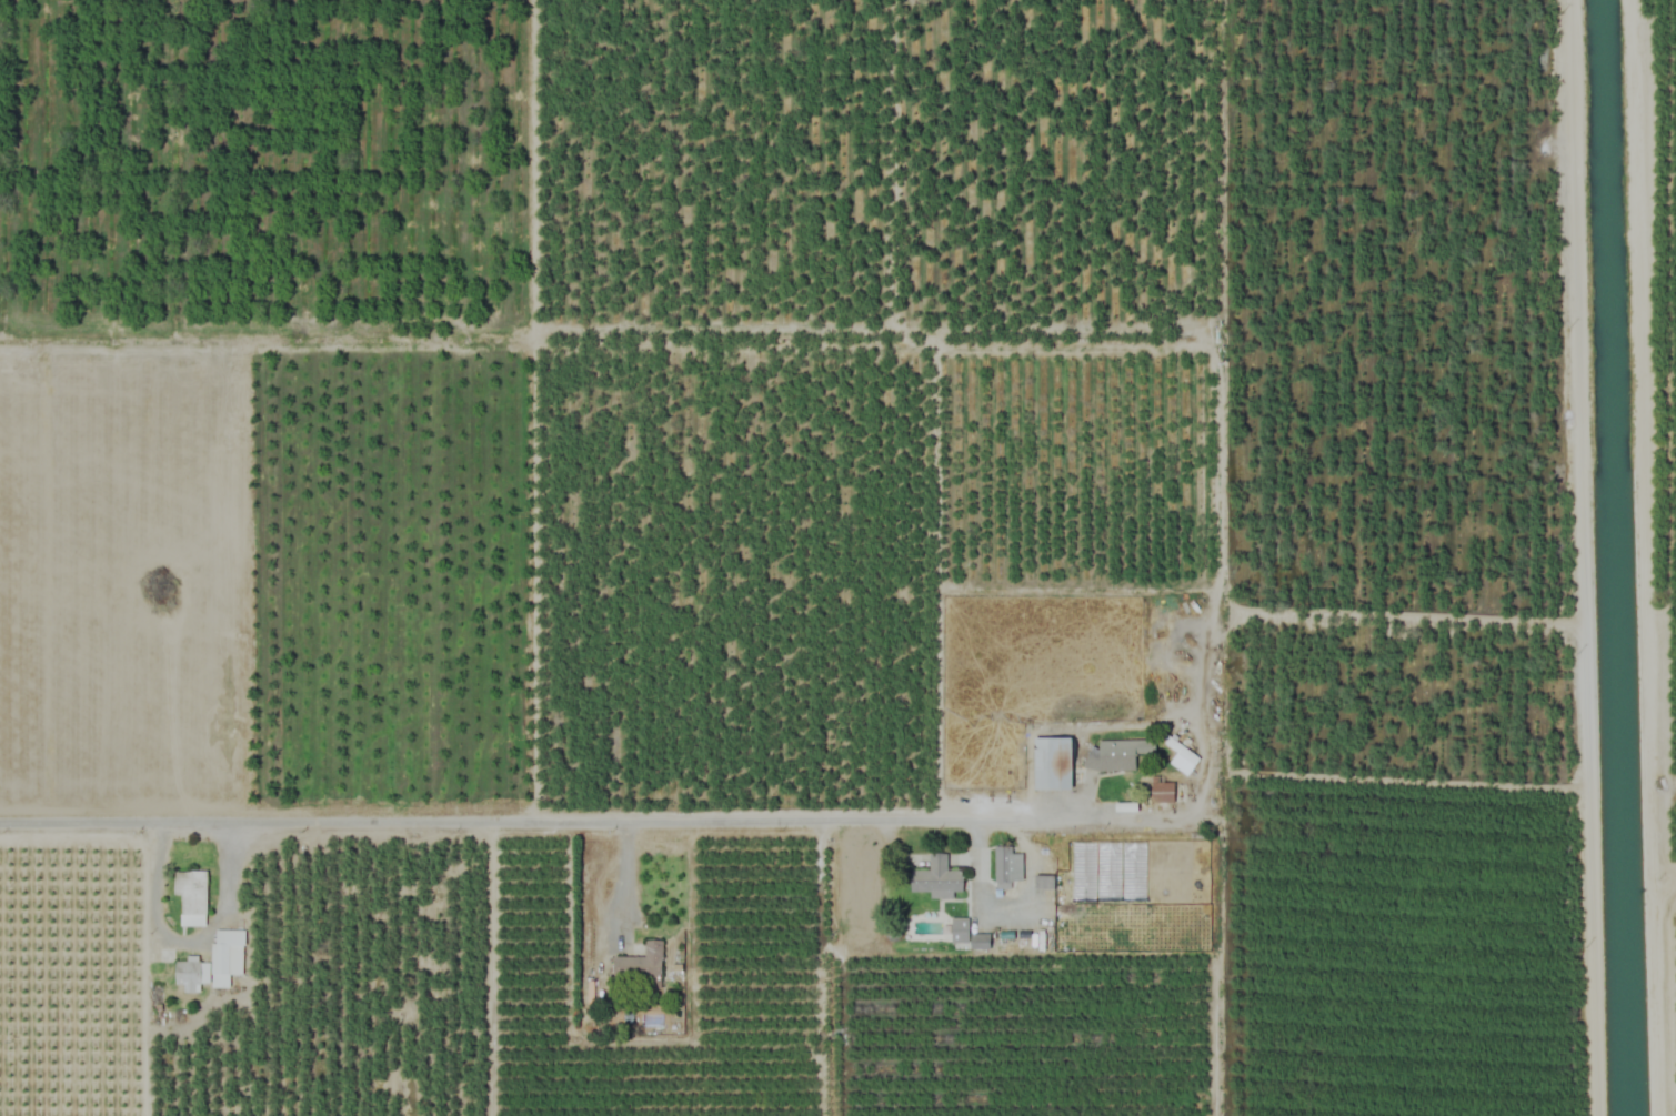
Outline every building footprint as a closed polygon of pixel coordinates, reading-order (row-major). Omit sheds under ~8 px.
[(1161,742),(1176,753),(1168,763),(1186,777),(1200,759),(1167,734),(1161,742)] [(1073,737),(1035,737),(1035,790),(1073,790),(1073,737)] [(1089,741),(1089,771),(1146,771),(1146,741),(1089,741)] [(1174,803),(1174,784),(1152,784),(1152,803),(1174,803)] [(994,890),(1011,890),(1011,847),(994,847),(994,890)] [(909,895),(962,895),(962,872),(946,872),(946,854),(929,854),(929,872),(909,872),(909,895)] [(181,926),(207,926),(206,872),(174,872),(174,896),(180,896),(181,926)] [(971,950),(990,950),(990,935),(969,935),(968,919),(951,919),(951,943),(971,943),(971,950)] [(242,931),(212,930),(212,962),(176,962),(175,985),(185,985),(184,993),(200,993),(200,984),(210,984),(210,988),(228,989),(229,975),(242,975),(242,931)] [(663,941),(645,940),(644,958),(613,957),(612,987),(661,988),(663,941)]
